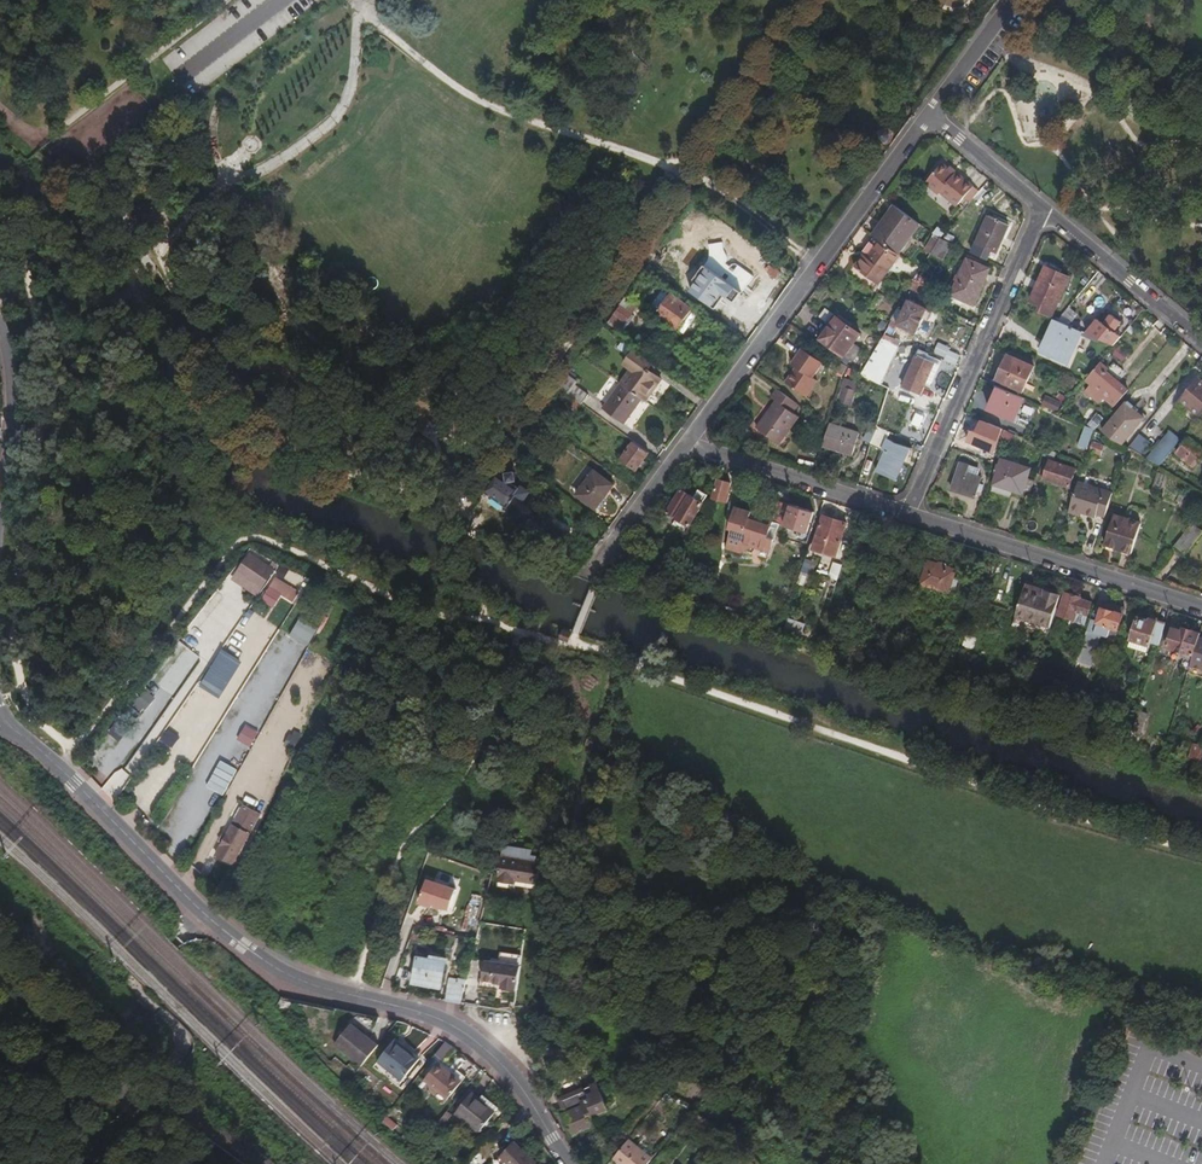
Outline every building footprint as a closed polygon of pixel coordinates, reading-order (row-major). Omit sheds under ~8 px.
[(891,138),(891,133),(887,129),(882,129),(878,133),(878,138),(882,142),(887,142),(891,138)] [(961,201),(972,189),(955,174),(953,176),(947,171),(941,165),(923,185),(953,212),(961,201)] [(977,195),(971,190),(961,201),(967,207),(972,201),(977,195)] [(977,204),(985,195),(981,191),(977,195),(972,201),(977,204)] [(899,255),(920,225),(894,206),(872,235),(874,237),(899,255)] [(996,256),(1010,224),(989,215),(975,247),(996,256)] [(706,253),(720,235),(712,229),(698,246),(706,253)] [(942,234),(934,229),(931,233),(932,234),(939,239),(942,234)] [(955,237),(947,233),(945,238),(953,242),(955,237)] [(921,270),(931,254),(939,240),(939,239),(932,234),(922,250),(925,251),(916,266),(921,270)] [(879,285),(900,256),(899,255),(874,237),(861,254),(864,256),(855,268),(879,285)] [(941,259),(949,244),(942,240),(941,241),(940,241),(939,241),(939,240),(931,254),(941,259)] [(740,292),(758,268),(735,251),(717,275),(734,287),(740,292)] [(982,286),(989,270),(968,261),(952,297),(971,305),(979,285),(982,286)] [(718,309),(734,287),(717,275),(705,266),(689,287),(718,309)] [(915,279),(920,271),(914,266),(909,275),(915,279)] [(1049,319),(1067,279),(1043,269),(1029,302),(1040,307),(1037,314),(1049,319)] [(926,288),(933,276),(924,271),(917,283),(926,288)] [(922,294),(926,288),(917,283),(916,282),(913,288),(920,293),(922,294)] [(664,303),(671,294),(664,289),(657,298),(664,303)] [(676,328),(691,308),(671,294),(664,303),(657,298),(656,297),(648,308),(676,328)] [(626,323),(639,305),(628,296),(614,314),(626,323)] [(919,327),(926,310),(909,301),(898,327),(916,335),(919,327)] [(934,314),(926,310),(919,327),(927,330),(934,314)] [(738,321),(724,311),(718,319),(732,329),(738,321)] [(1113,347),(1123,334),(1115,330),(1119,320),(1108,314),(1104,325),(1097,321),(1084,334),(1113,347)] [(627,323),(626,323),(614,315),(608,323),(620,332),(627,323)] [(838,317),(821,339),(841,354),(845,356),(851,360),(852,361),(862,348),(855,343),(862,334),(838,317)] [(881,330),(886,324),(881,319),(876,326),(881,330)] [(1067,366),(1082,333),(1057,322),(1054,321),(1045,341),(1047,343),(1042,354),(1067,366)] [(884,335),(882,338),(898,346),(900,343),(884,335)] [(895,355),(899,347),(898,346),(882,338),(877,346),(895,355)] [(957,364),(962,352),(937,343),(933,354),(957,364)] [(1118,345),(1112,353),(1123,361),(1129,353),(1118,345)] [(881,386),(895,355),(877,346),(860,376),(881,386)] [(661,380),(651,373),(657,365),(635,349),(628,358),(635,363),(620,383),(621,384),(642,400),(645,402),(661,380)] [(920,395),(933,364),(921,359),(924,353),(916,350),(901,387),(920,395)] [(816,383),(811,379),(822,365),(802,351),(791,365),(796,369),(785,384),(805,398),(816,383)] [(845,356),(841,354),(838,358),(847,365),(851,360),(845,356)] [(1022,393),(1033,367),(1006,356),(996,381),(1022,393)] [(844,379),(848,367),(841,362),(836,366),(843,381),(844,379)] [(1121,386),(1106,373),(1108,370),(1099,363),(1085,380),(1090,386),(1086,390),(1099,402),(1102,399),(1112,408),(1125,392),(1119,387),(1121,386)] [(588,394),(576,385),(578,382),(568,374),(559,387),(571,396),(582,403),(588,394)] [(1200,381),(1196,377),(1178,399),(1180,400),(1200,417),(1201,414),(1201,383),(1200,381)] [(843,381),(837,400),(852,405),(857,391),(856,391),(858,384),(844,379),(843,381)] [(642,400),(621,384),(603,408),(622,422),(634,406),(637,408),(642,400)] [(1015,423),(1024,400),(997,388),(987,411),(1015,423)] [(778,446),(797,419),(790,414),(797,405),(775,389),(769,399),(774,403),(755,429),(778,446)] [(1057,400),(1064,406),(1068,401),(1061,395),(1057,400)] [(582,403),(571,396),(566,404),(577,412),(583,404),(582,403)] [(862,417),(877,422),(884,401),(869,396),(862,417)] [(1040,407),(1056,414),(1061,404),(1044,397),(1040,407)] [(1193,425),(1200,417),(1180,400),(1175,406),(1178,409),(1176,412),(1193,425)] [(1121,446),(1144,419),(1124,403),(1102,431),(1115,443),(1121,446)] [(1093,431),(1102,420),(1096,414),(1085,427),(1093,431)] [(541,433),(546,426),(536,419),(531,426),(541,433)] [(994,453),(1002,430),(979,420),(974,432),(973,432),(972,431),(967,441),(994,453)] [(853,457),(860,435),(829,425),(828,427),(822,447),(853,457)] [(1091,438),(1093,431),(1085,427),(1080,425),(1077,434),(1091,438)] [(871,442),(875,428),(870,426),(864,439),(871,442)] [(896,483),(906,460),(911,461),(912,450),(895,445),(887,440),(889,434),(876,428),(875,428),(871,442),(870,446),(885,453),(876,474),(896,483)] [(1159,467),(1180,440),(1170,430),(1145,459),(1159,467)] [(1012,442),(1014,436),(1003,432),(1000,439),(1011,444),(1012,442)] [(1137,433),(1130,447),(1143,453),(1150,439),(1137,433)] [(1022,440),(1014,436),(1012,442),(1020,445),(1022,440)] [(1086,454),(1089,443),(1078,438),(1073,449),(1086,454)] [(1189,438),(1176,454),(1193,468),(1201,457),(1201,449),(1189,438)] [(637,471),(650,452),(634,441),(621,459),(637,471)] [(1088,452),(1100,457),(1103,446),(1092,442),(1088,452)] [(973,498),(982,474),(978,473),(968,470),(970,463),(970,462),(960,459),(950,491),(973,498)] [(1022,495),(1029,470),(1001,460),(990,491),(1008,497),(1010,491),(1022,495)] [(1069,488),(1074,469),(1049,461),(1047,462),(1042,461),(1037,476),(1043,478),(1043,479),(1069,488)] [(968,470),(978,473),(980,466),(970,463),(968,470)] [(605,497),(614,485),(594,470),(575,495),(595,510),(598,507),(605,497)] [(499,472),(486,490),(485,492),(509,508),(518,496),(525,501),(532,492),(522,485),(520,487),(499,472)] [(1157,474),(1151,492),(1159,495),(1165,476),(1157,474)] [(723,503),(729,484),(716,480),(710,499),(723,503)] [(1104,517),(1112,494),(1077,483),(1068,509),(1080,513),(1095,518),(1096,514),(1104,517)] [(675,519),(690,497),(689,496),(680,490),(665,513),(675,519)] [(687,527),(707,496),(697,490),(693,499),(690,497),(675,519),(687,527)] [(1180,506),(1184,499),(1179,496),(1175,503),(1180,506)] [(605,497),(598,507),(601,509),(608,500),(605,497)] [(776,525),(783,504),(776,502),(770,520),(734,509),(727,531),(729,532),(724,551),(738,555),(751,547),(767,553),(776,525)] [(805,535),(812,513),(783,504),(776,525),(805,535)] [(1080,513),(1068,509),(1067,513),(1079,517),(1080,513)] [(835,558),(846,524),(822,516),(810,551),(835,558)] [(1131,554),(1140,525),(1114,517),(1105,546),(1131,554)] [(1182,557),(1201,532),(1192,524),(1173,549),(1182,557)] [(249,554),(241,564),(256,575),(257,573),(268,580),(276,569),(265,562),(264,565),(249,554)] [(809,560),(804,559),(800,573),(802,574),(803,572),(806,571),(806,569),(809,570),(811,569),(814,560),(813,559),(810,557),(809,560)] [(833,562),(830,576),(839,578),(842,564),(833,562)] [(951,593),(955,579),(951,577),(953,571),(927,562),(920,585),(946,594),(946,592),(951,593)] [(279,579),(284,572),(279,569),(274,577),(279,579)] [(1048,627),(1058,595),(1024,584),(1014,616),(1048,627)] [(274,608),(282,595),(271,588),(263,601),(274,608)] [(1080,598),(1064,593),(1057,615),(1082,623),(1089,602),(1080,599),(1080,598)] [(1108,611),(1110,605),(1101,602),(1099,608),(1108,611)] [(1112,640),(1121,608),(1110,605),(1108,611),(1099,608),(1091,633),(1084,631),(1075,662),(1088,666),(1097,635),(1112,640)] [(1048,627),(1014,616),(1011,626),(1045,638),(1048,627)] [(299,617),(290,634),(309,643),(317,626),(299,617)] [(797,644),(803,623),(786,617),(779,639),(783,640),(797,644)] [(1157,644),(1163,624),(1156,622),(1157,620),(1148,617),(1147,621),(1136,617),(1129,640),(1149,646),(1150,642),(1157,644)] [(1196,637),(1197,633),(1180,627),(1178,631),(1169,627),(1163,645),(1183,651),(1191,654),(1196,637)] [(1196,637),(1191,654),(1187,666),(1201,671),(1201,639),(1196,637)] [(1149,646),(1129,640),(1126,648),(1146,654),(1149,646)] [(1106,645),(1104,651),(1111,655),(1114,649),(1106,645)] [(199,685),(220,697),(243,658),(223,646),(199,685)] [(1187,666),(1191,654),(1183,651),(1178,666),(1186,668),(1187,666)] [(264,677),(269,667),(271,669),(277,659),(267,654),(256,672),(264,677)] [(1201,673),(1201,671),(1187,666),(1186,668),(1185,672),(1201,677),(1201,673)] [(1014,685),(1017,676),(1001,670),(997,680),(1014,685)] [(114,723),(126,734),(145,710),(154,697),(143,687),(114,723)] [(147,711),(156,699),(154,697),(145,710),(147,711)] [(1140,734),(1147,713),(1138,710),(1131,731),(1140,734)] [(237,740),(252,746),(259,730),(244,724),(237,740)] [(1161,748),(1168,726),(1162,725),(1155,746),(1161,748)] [(160,739),(171,748),(180,737),(169,728),(160,739)] [(291,730),(286,741),(295,745),(300,734),(291,730)] [(1198,754),(1200,746),(1193,744),(1188,759),(1195,761),(1198,754)] [(206,786),(224,795),(238,768),(220,759),(206,786)] [(264,763),(255,782),(272,790),(281,771),(264,763)] [(235,802),(205,855),(224,864),(253,811),(235,802)] [(537,884),(540,863),(501,857),(496,882),(510,884),(510,880),(537,884)] [(187,862),(181,858),(178,863),(185,867),(187,862)] [(448,906),(454,885),(425,876),(418,899),(431,903),(432,901),(438,902),(448,906)] [(486,961),(483,980),(503,983),(502,988),(518,990),(522,954),(501,951),(499,963),(486,961)] [(443,966),(445,958),(432,956),(431,962),(430,964),(443,966)] [(440,987),(443,966),(430,964),(431,962),(417,959),(412,982),(440,987)] [(461,1002),(466,980),(458,978),(458,980),(451,979),(447,1000),(461,1002)] [(285,1014),(290,1006),(286,1004),(280,1011),(285,1014)] [(360,1070),(377,1049),(351,1028),(334,1049),(360,1070)] [(420,1062),(395,1042),(377,1064),(402,1083),(420,1062)] [(441,1059),(450,1047),(446,1044),(443,1043),(434,1054),(441,1059)] [(447,1099),(465,1077),(456,1070),(451,1075),(437,1063),(423,1079),(447,1099)] [(609,1115),(599,1088),(561,1100),(567,1115),(563,1116),(572,1138),(594,1130),(591,1122),(609,1115)] [(495,1112),(471,1093),(455,1113),(480,1132),(495,1112)] [(657,1105),(663,1097),(657,1093),(652,1101),(657,1105)] [(436,1133),(450,1116),(446,1113),(444,1116),(433,1129),(436,1133)] [(708,1132),(713,1125),(700,1115),(694,1123),(708,1132)] [(413,1142),(403,1132),(385,1116),(381,1122),(397,1136),(415,1151),(419,1147),(413,1142)] [(629,1139),(632,1135),(626,1130),(620,1137),(623,1139),(620,1142),(624,1145),(629,1139)] [(651,1160),(636,1148),(638,1146),(629,1139),(624,1145),(613,1158),(620,1163),(648,1163),(651,1160)] [(513,1140),(499,1155),(509,1163),(536,1163),(537,1163),(513,1140)]
